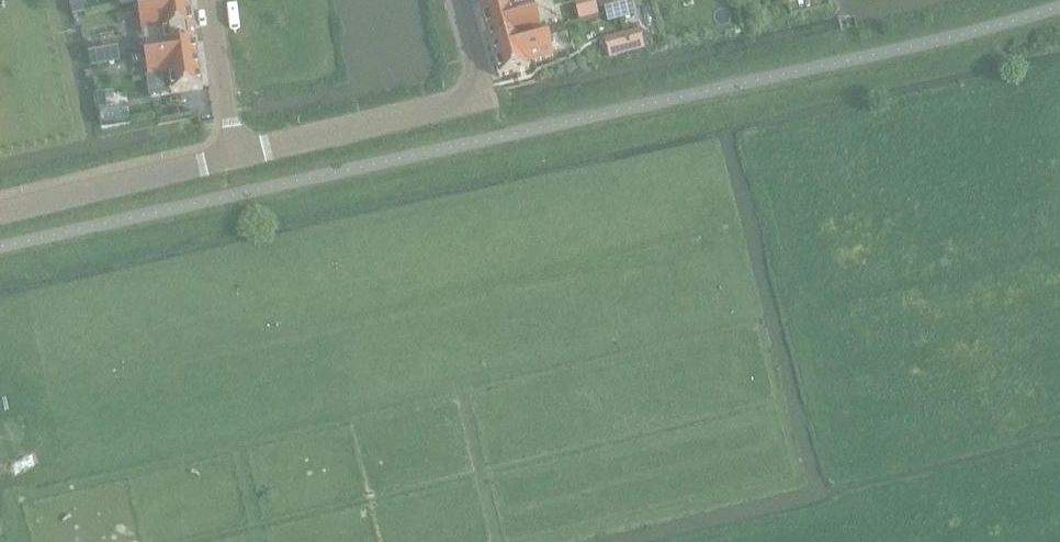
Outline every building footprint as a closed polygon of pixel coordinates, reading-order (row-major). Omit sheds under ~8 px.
[(191,0),(176,0),(138,6),(145,50),(197,43),(191,0)] [(541,32),(534,7),(514,12),(510,0),(493,0),(479,4),(490,46),(541,32)] [(575,5),(579,21),(598,16),(594,0),(593,0),(575,5)] [(618,5),(622,19),(634,16),(630,2),(618,5)] [(618,5),(605,9),(609,23),(622,19),(618,5)] [(546,31),(541,32),(490,46),(499,79),(529,71),(528,65),(553,59),(546,31)] [(633,51),(644,48),(640,33),(629,36),(633,51)] [(113,40),(115,49),(116,48),(118,55),(122,54),(119,39),(113,40)] [(197,43),(145,50),(149,78),(170,75),(173,95),(204,90),(197,43)] [(107,66),(120,63),(119,62),(118,55),(116,48),(115,49),(104,51),(107,66)] [(104,51),(91,54),(94,69),(107,66),(104,51)] [(125,53),(122,54),(118,55),(119,62),(127,61),(125,53)] [(101,126),(129,123),(128,109),(99,112),(101,126)]
